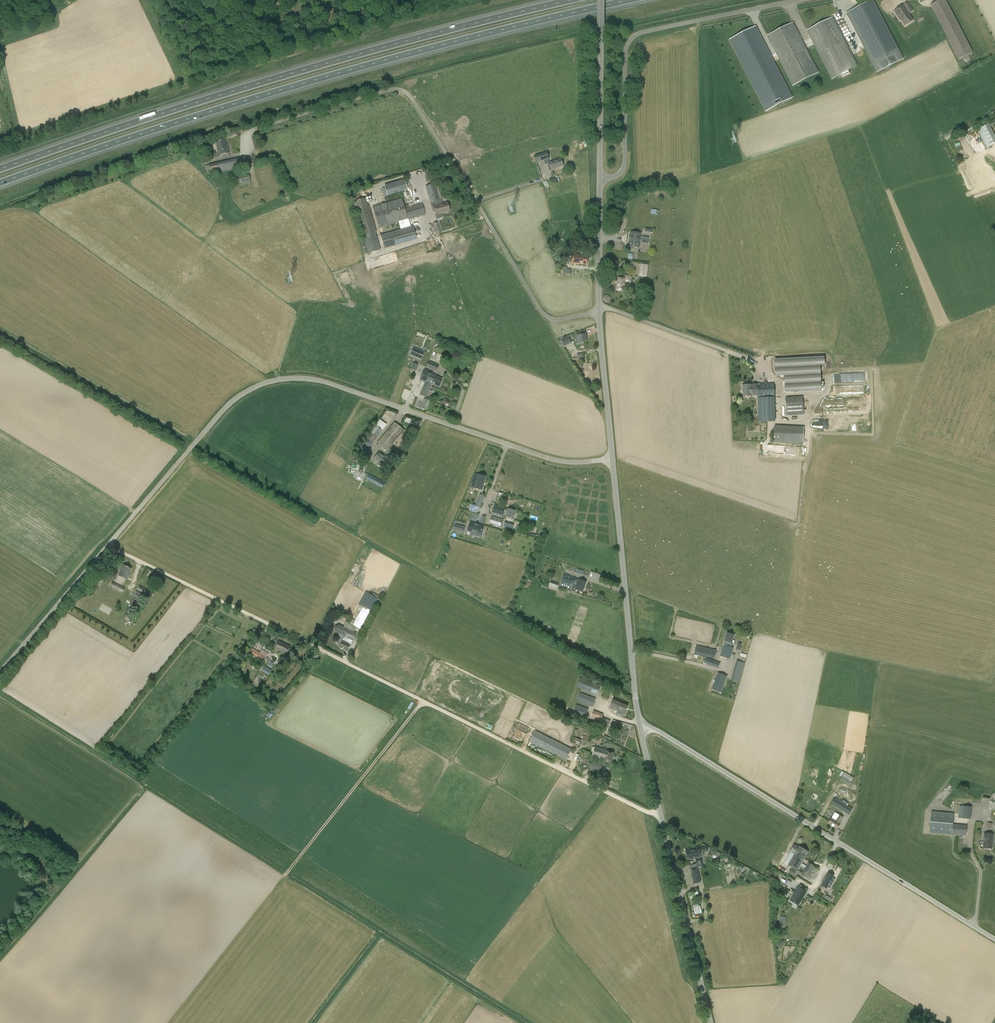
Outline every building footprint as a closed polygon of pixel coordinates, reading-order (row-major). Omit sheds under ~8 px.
[(903,58),(873,0),(861,6),(847,14),(864,48),(876,72),(903,58)] [(881,2),(885,8),(897,0),(885,0),(881,2)] [(972,52),(945,0),(940,0),(930,5),(931,7),(948,39),(958,59),(972,52)] [(913,11),(907,2),(894,11),(897,15),(900,21),(901,20),(905,26),(914,20),(910,15),(910,14),(910,13),(913,11)] [(831,78),(857,65),(852,55),(832,18),(807,31),(814,45),(831,78)] [(806,49),(793,23),(767,36),(779,59),(792,85),(818,72),(806,49)] [(774,62),(756,27),(730,41),(765,110),(792,97),(774,62)] [(991,127),(994,125),(994,122),(994,123),(994,121),(989,124),(977,130),(987,148),(994,144),(994,135),(991,127)] [(217,145),(216,145),(218,152),(206,155),(207,160),(219,157),(219,155),(229,153),(227,145),(226,145),(224,139),(216,142),(217,145)] [(534,155),(536,163),(549,159),(547,151),(534,155)] [(265,161),(263,155),(251,158),(253,164),(265,161)] [(244,157),(208,164),(208,165),(204,166),(205,170),(209,169),(210,175),(231,170),(247,166),(244,157)] [(552,170),(563,166),(561,158),(550,162),(549,163),(550,165),(548,165),(549,168),(551,168),(552,170)] [(248,175),(234,178),(236,185),(251,182),(248,175)] [(404,179),(384,185),(387,196),(407,190),(404,179)] [(431,206),(432,206),(435,216),(442,214),(442,213),(449,211),(447,202),(440,204),(434,184),(430,185),(425,187),(431,206)] [(368,253),(380,250),(376,237),(365,198),(353,201),(364,240),(368,253)] [(425,214),(422,204),(414,206),(405,209),(401,198),(372,207),(379,228),(408,220),(408,219),(425,214)] [(438,222),(433,224),(436,235),(441,234),(438,222)] [(417,240),(413,227),(381,237),(385,250),(417,240)] [(630,248),(629,249),(633,249),(633,247),(638,248),(639,241),(642,241),(642,239),(642,237),(640,237),(640,233),(631,232),(630,240),(629,246),(630,246),(630,248)] [(580,255),(574,254),(572,264),(579,265),(579,264),(587,265),(588,257),(580,256),(580,255)] [(641,277),(644,277),(645,277),(647,277),(648,265),(646,265),(646,264),(645,264),(643,264),(640,264),(639,276),(641,277)] [(630,283),(631,277),(625,276),(625,279),(618,278),(617,290),(625,291),(626,282),(630,283)] [(586,337),(586,334),(575,336),(576,344),(581,344),(581,342),(586,342),(586,337)] [(569,337),(561,340),(565,346),(572,343),(569,337)] [(424,352),(415,348),(412,356),(421,360),(424,352)] [(426,366),(425,367),(436,371),(439,366),(428,361),(426,366)] [(784,371),(785,392),(821,390),(820,369),(784,371)] [(425,382),(420,395),(426,398),(431,384),(436,386),(439,387),(442,379),(435,376),(435,375),(424,371),(420,380),(425,382)] [(743,397),(757,396),(758,414),(767,414),(766,397),(775,397),(775,383),(757,384),(757,385),(752,385),(743,386),(743,397)] [(430,401),(431,399),(426,397),(426,399),(424,398),(420,408),(426,411),(430,401)] [(803,397),(785,398),(785,411),(804,410),(803,397)] [(417,426),(419,422),(407,417),(405,421),(417,426)] [(386,451),(387,451),(404,430),(399,426),(394,422),(377,443),(386,451)] [(382,430),(374,425),(363,440),(364,441),(356,453),(362,457),(371,445),(371,446),(382,430)] [(800,427),(780,426),(774,426),(774,431),(773,443),(799,444),(803,444),(804,427),(800,427)] [(383,469),(390,459),(386,457),(379,451),(374,458),(381,463),(379,466),(383,469)] [(384,483),(369,474),(366,479),(382,487),(384,483)] [(478,474),(474,488),(482,490),(486,476),(478,474)] [(475,505),(480,508),(485,496),(480,494),(475,505)] [(519,506),(528,508),(530,502),(521,500),(519,506)] [(512,519),(515,510),(508,509),(495,505),(492,515),(502,518),(504,512),(507,513),(506,517),(512,519)] [(503,519),(494,517),(491,516),(489,523),(492,524),(501,527),(503,519)] [(478,525),(475,525),(476,524),(475,524),(475,525),(470,523),(468,530),(473,532),(472,534),(481,536),(482,531),(483,530),(482,530),(483,527),(478,525)] [(454,524),(453,530),(463,532),(465,527),(454,524)] [(126,580),(131,569),(123,565),(118,576),(126,580)] [(576,578),(564,573),(560,583),(561,583),(573,587),(576,588),(576,589),(583,592),(586,582),(579,579),(579,580),(575,579),(576,578)] [(112,582),(110,587),(123,593),(125,588),(112,582)] [(145,596),(136,591),(135,593),(140,596),(142,598),(141,599),(143,600),(145,596)] [(376,595),(374,597),(366,593),(359,605),(362,607),(360,612),(357,610),(352,619),(350,624),(360,629),(374,603),(377,604),(378,605),(381,601),(380,600),(381,598),(376,595)] [(140,602),(134,597),(129,605),(135,609),(140,602)] [(104,604),(101,608),(110,613),(112,609),(104,604)] [(338,625),(335,632),(345,637),(340,647),(347,651),(349,646),(350,646),(353,641),(356,634),(338,625)] [(734,648),(729,646),(730,643),(732,643),(733,638),(734,635),(727,633),(724,641),(725,641),(724,645),(723,645),(723,647),(720,656),(730,659),(733,659),(735,655),(732,654),(734,648)] [(275,649),(286,654),(290,647),(278,641),(275,649)] [(711,648),(696,645),(694,654),(707,657),(715,659),(717,650),(711,648)] [(249,652),(264,661),(269,653),(263,648),(260,653),(252,648),(249,652)] [(739,682),(745,663),(744,663),(747,655),(742,653),(741,656),(740,656),(738,661),(737,661),(732,680),(739,682)] [(720,662),(706,657),(705,663),(719,668),(720,662)] [(262,671),(269,675),(272,670),(265,666),(262,671)] [(712,689),(721,693),(727,676),(718,672),(712,689)] [(597,695),(601,685),(580,677),(576,687),(581,689),(597,695)] [(593,707),(596,699),(580,693),(577,701),(593,707)] [(623,717),(628,706),(621,703),(613,700),(609,708),(617,711),(616,714),(623,717)] [(572,714),(585,719),(587,714),(588,709),(576,704),(576,706),(574,705),(573,709),(574,709),(572,714)] [(598,727),(606,731),(608,727),(610,720),(602,717),(603,714),(590,709),(588,714),(591,716),(590,718),(600,722),(598,727)] [(557,756),(566,760),(572,749),(562,744),(535,730),(529,742),(557,756)] [(610,741),(611,738),(605,735),(606,733),(602,731),(601,735),(600,738),(602,739),(603,737),(607,740),(610,741)] [(614,753),(608,751),(609,750),(595,746),(592,757),(602,759),(601,763),(593,760),(592,764),(587,762),(590,753),(584,751),(583,755),(580,764),(590,767),(590,770),(601,773),(604,763),(605,760),(611,762),(614,753)] [(841,779),(849,784),(852,780),(854,777),(845,772),(841,779)] [(842,787),(838,794),(852,802),(856,795),(842,787)] [(850,807),(835,797),(830,804),(842,811),(849,815),(853,808),(850,807)] [(958,818),(971,819),(972,807),(959,806),(958,818)] [(967,825),(953,824),(954,813),(931,811),(929,833),(954,835),(963,836),(966,836),(967,825)] [(840,816),(839,815),(836,821),(831,818),(829,821),(828,823),(837,829),(840,824),(840,823),(843,818),(840,816)] [(985,834),(984,848),(992,849),(993,834),(985,834)] [(793,857),(788,864),(797,870),(799,867),(800,865),(802,863),(804,860),(808,852),(799,846),(799,847),(795,844),(790,852),(794,854),(793,857)] [(699,848),(686,851),(689,860),(695,858),(697,858),(701,857),(699,848)] [(806,865),(805,868),(804,870),(803,871),(809,876),(815,867),(808,862),(806,865)] [(691,870),(694,884),(700,883),(696,867),(691,869),(691,870)] [(833,877),(828,874),(822,884),(829,889),(835,879),(832,878),(833,877)] [(805,894),(806,892),(798,888),(791,900),(798,905),(805,894)]
